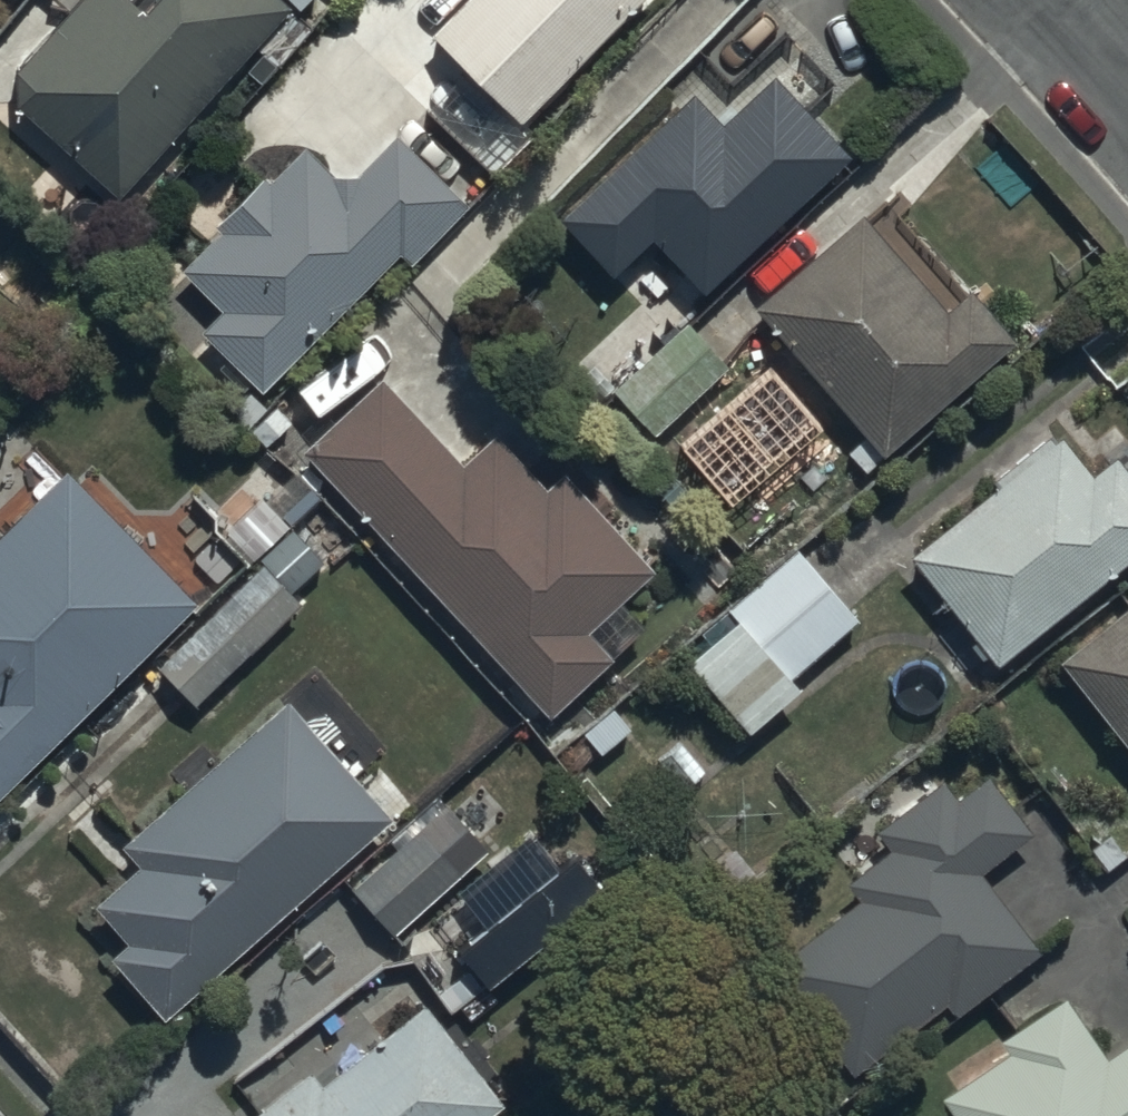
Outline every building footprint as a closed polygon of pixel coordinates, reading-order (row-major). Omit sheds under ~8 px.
[(121,187),(297,1),(296,0),(72,0),(19,59),(21,93),(121,187)] [(631,0),(447,0),(431,17),(523,108),(631,0)] [(655,222),(707,278),(854,141),(815,99),(835,80),(799,41),(723,112),(695,81),(562,205),(614,261),(655,222)] [(205,316),(262,382),(402,245),(413,256),(471,199),(399,126),(359,165),(333,166),(308,138),(269,171),(264,165),(209,214),(217,224),(180,256),(220,303),(205,316)] [(863,203),(755,298),(885,445),(1017,329),(973,279),(949,300),(863,203)] [(731,360),(688,314),(615,380),(656,426),(644,437),(662,457),(683,438),(666,419),(731,360)] [(382,368),(304,442),(554,708),(617,649),(593,625),(657,564),(564,466),(547,481),(497,428),(466,457),(382,368)] [(1001,649),(1127,551),(1127,440),(1127,438),(1094,464),(1058,419),(1012,455),(1017,462),(913,542),(963,607),(934,629),(965,670),(998,645),(1001,649)] [(202,587),(73,455),(0,527),(0,786),(202,587)] [(861,613),(798,541),(729,601),(734,607),(687,647),(752,722),(803,678),(796,670),(861,613)] [(195,695),(302,595),(261,551),(154,651),(195,695)] [(1063,649),(1127,740),(1127,598),(1063,649)] [(165,1007),(393,805),(293,692),(128,837),(144,855),(99,896),(132,934),(114,949),(165,1007)] [(1044,941),(983,860),(1035,820),(993,764),(960,789),(946,769),(879,820),(894,839),(852,870),(865,887),(767,961),(850,1071),(950,996),(958,1006),(1044,941)] [(392,918),(489,833),(446,785),(350,870),(392,918)] [(452,930),(482,969),(585,889),(528,817),(458,872),(484,905),(452,930)] [(945,1088),(964,1115),(1127,1115),(1127,1035),(1109,1048),(1069,987),(1002,1032),(1006,1038),(949,1076),(953,1082),(945,1088)] [(503,1091),(424,991),(323,1071),(313,1058),(250,1108),(256,1115),(472,1115),(503,1091)]
